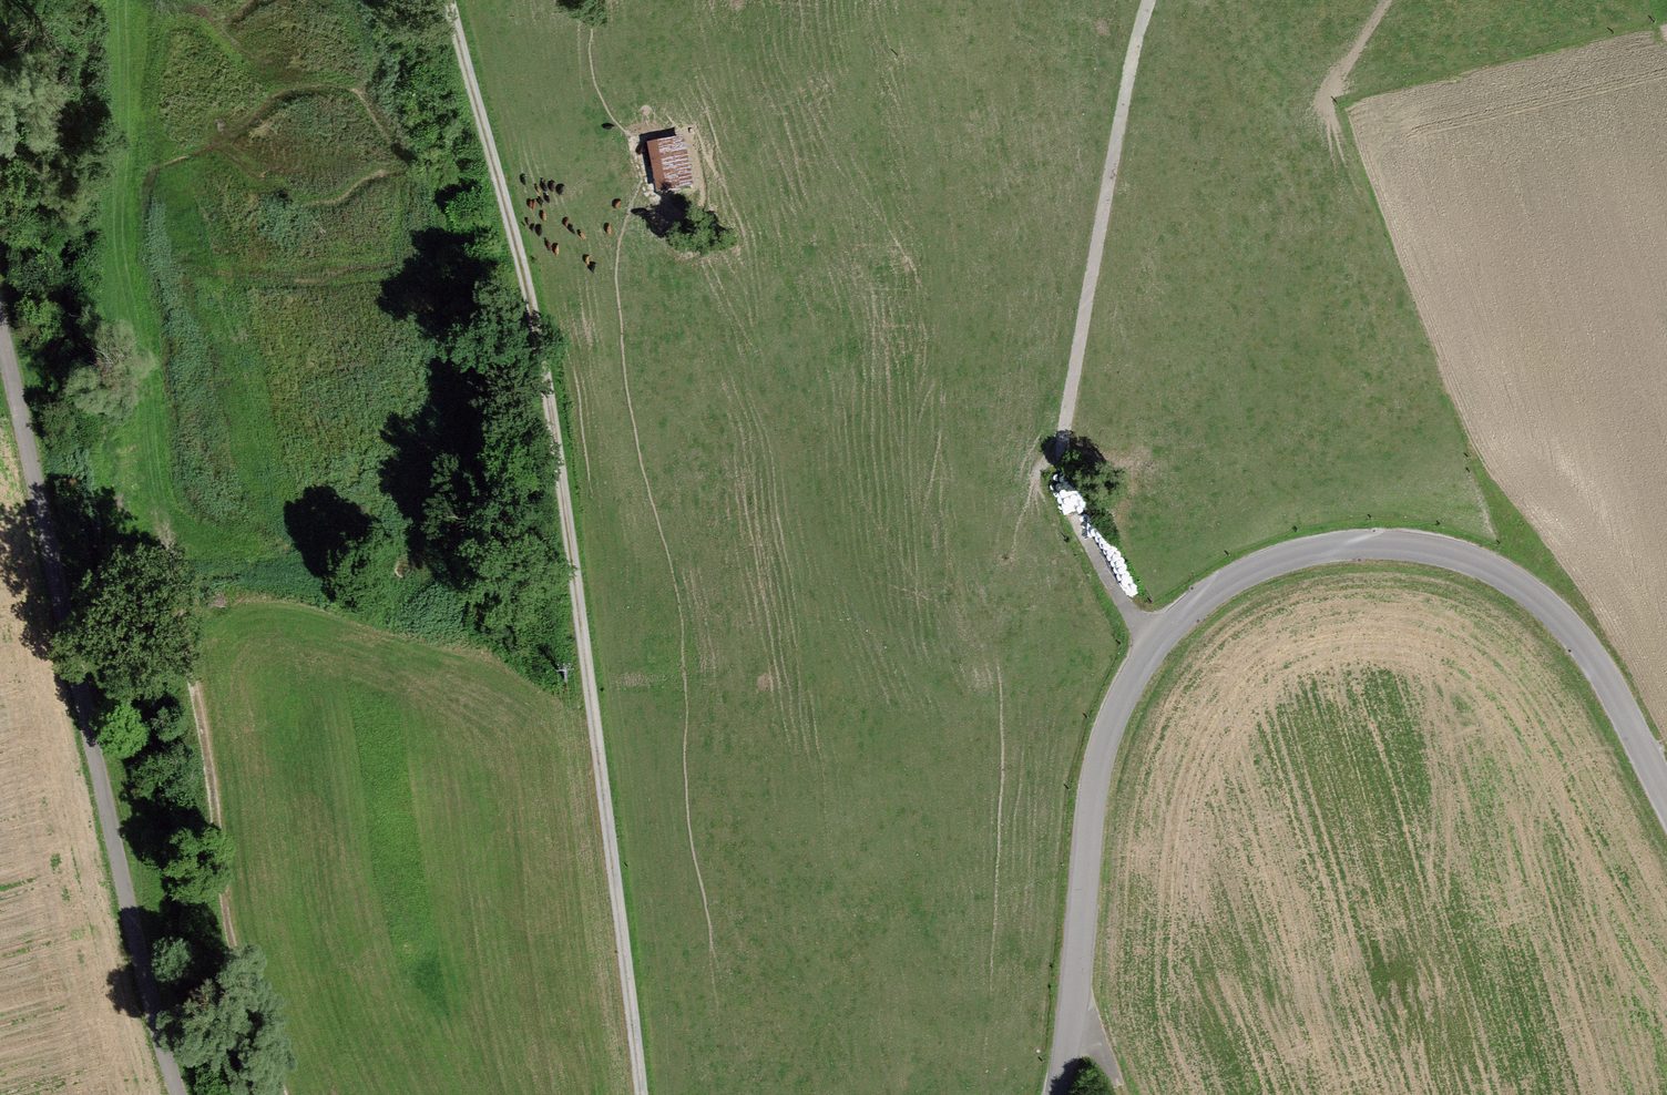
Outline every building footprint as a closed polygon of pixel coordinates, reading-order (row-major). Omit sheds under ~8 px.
[(692,128),(638,138),(653,220),(708,211),(692,128)]
